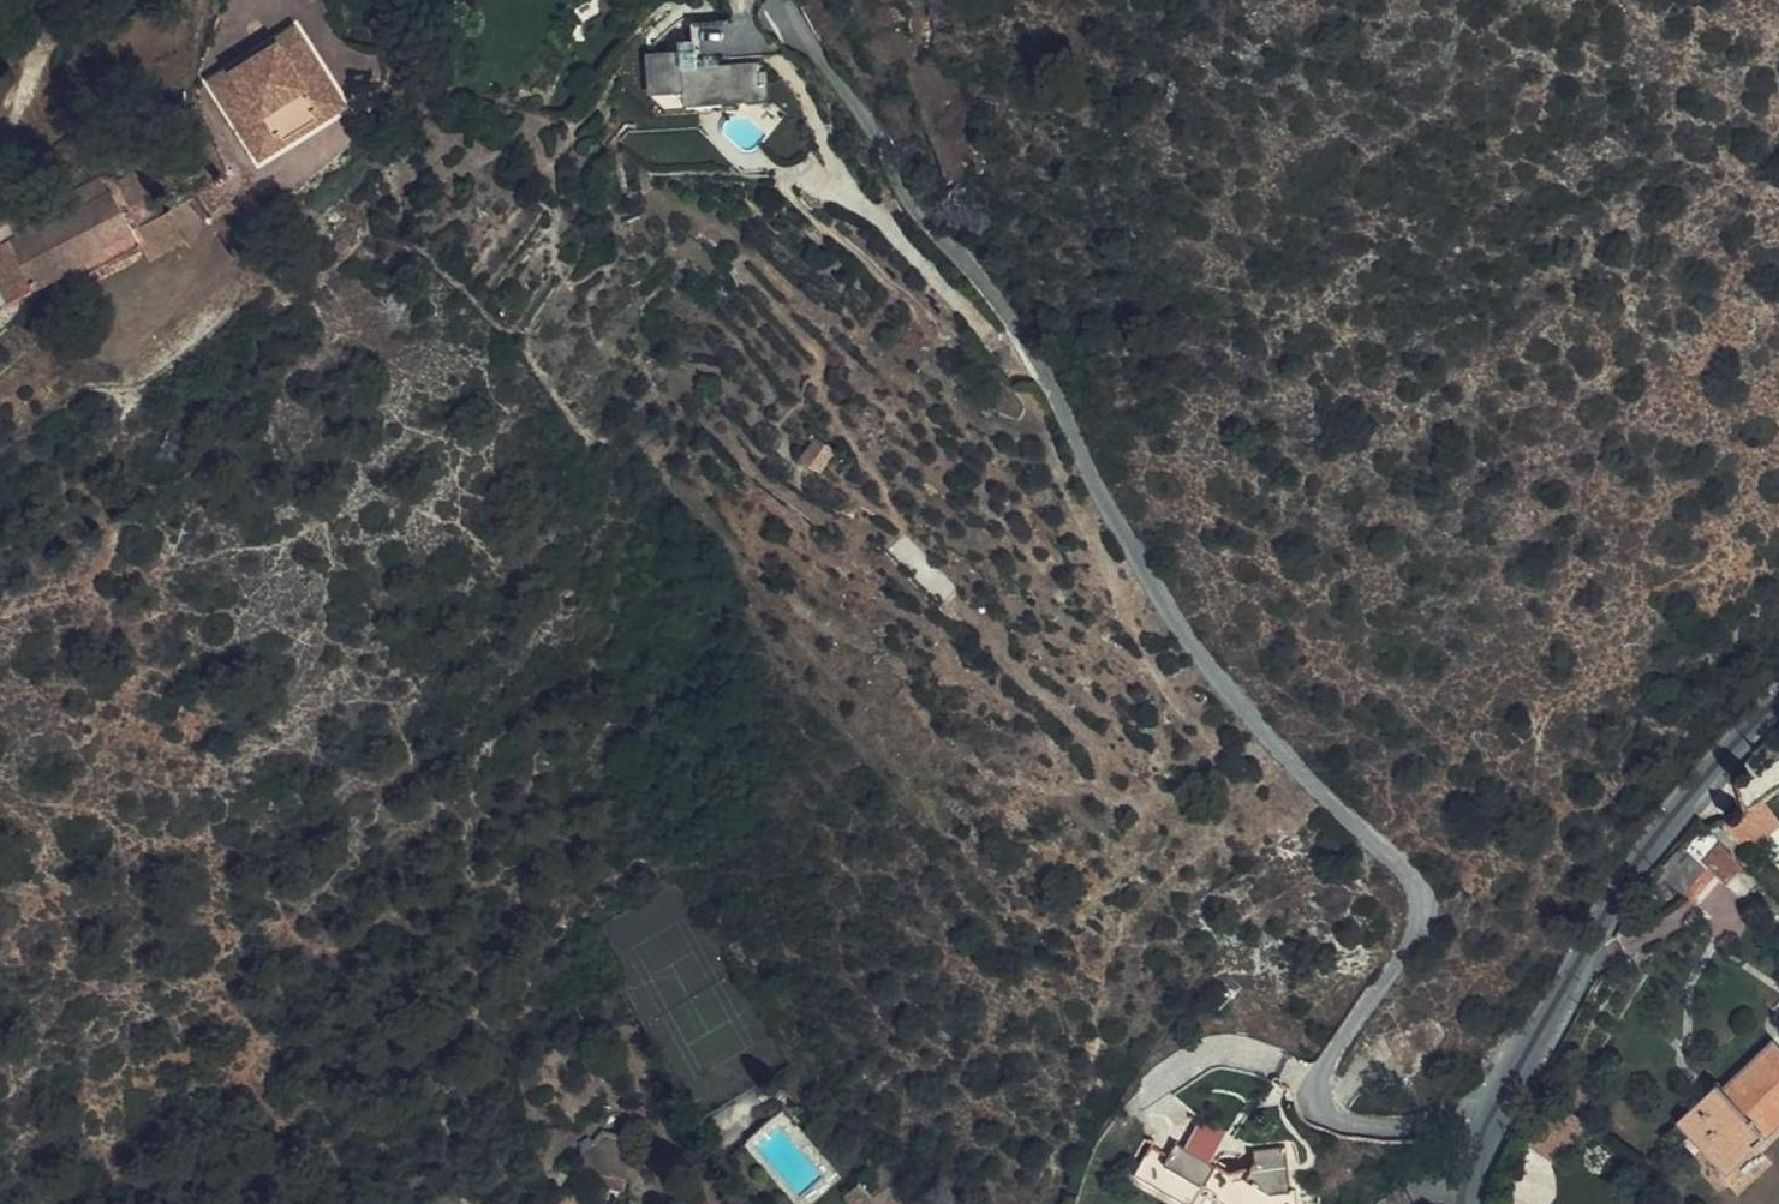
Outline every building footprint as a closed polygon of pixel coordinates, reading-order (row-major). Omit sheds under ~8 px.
[(765,0),(729,0),(743,26),(733,27),(698,29),(698,61),(763,62),(764,74),(774,73),(804,71),(799,63),(798,61),(793,53),(786,42),(780,32),(775,22),(771,12),(767,4),(765,0)] [(207,70),(250,161),(351,113),(308,22),(207,70)] [(763,62),(698,61),(652,59),(654,100),(691,100),(691,110),(777,109),(774,73),(764,74),(763,62)] [(40,218),(15,233),(5,216),(0,219),(0,263),(2,262),(20,290),(18,290),(20,296),(110,237),(107,230),(133,213),(110,181),(86,196),(83,191),(40,218)] [(186,234),(207,226),(196,197),(175,205),(186,234)] [(15,233),(40,218),(28,202),(5,216),(15,233)] [(1776,820),(1761,802),(1723,821),(1746,846),(1776,820)] [(1742,866),(1710,833),(1694,849),(1717,871),(1727,881),(1742,866)] [(1717,871),(1694,849),(1665,878),(1688,899),(1717,871)] [(1726,1169),(1729,1172),(1732,1169),(1755,1147),(1769,1133),(1778,1124),(1778,1049),(1772,1042),(1722,1089),(1717,1086),(1680,1122),(1705,1147),(1726,1169)] [(1567,1109),(1554,1101),(1536,1125),(1569,1149),(1587,1123),(1582,1120),(1567,1109)] [(1769,1133),(1778,1142),(1778,1141),(1778,1124),(1769,1133)] [(1714,1180),(1726,1169),(1705,1147),(1694,1159),(1714,1180)] [(1755,1147),(1732,1169),(1742,1178),(1765,1157),(1755,1147)] [(909,1195),(885,1154),(852,1179),(872,1203),(897,1203),(909,1195)] [(852,1179),(836,1191),(846,1203),(872,1203),(852,1179)]
